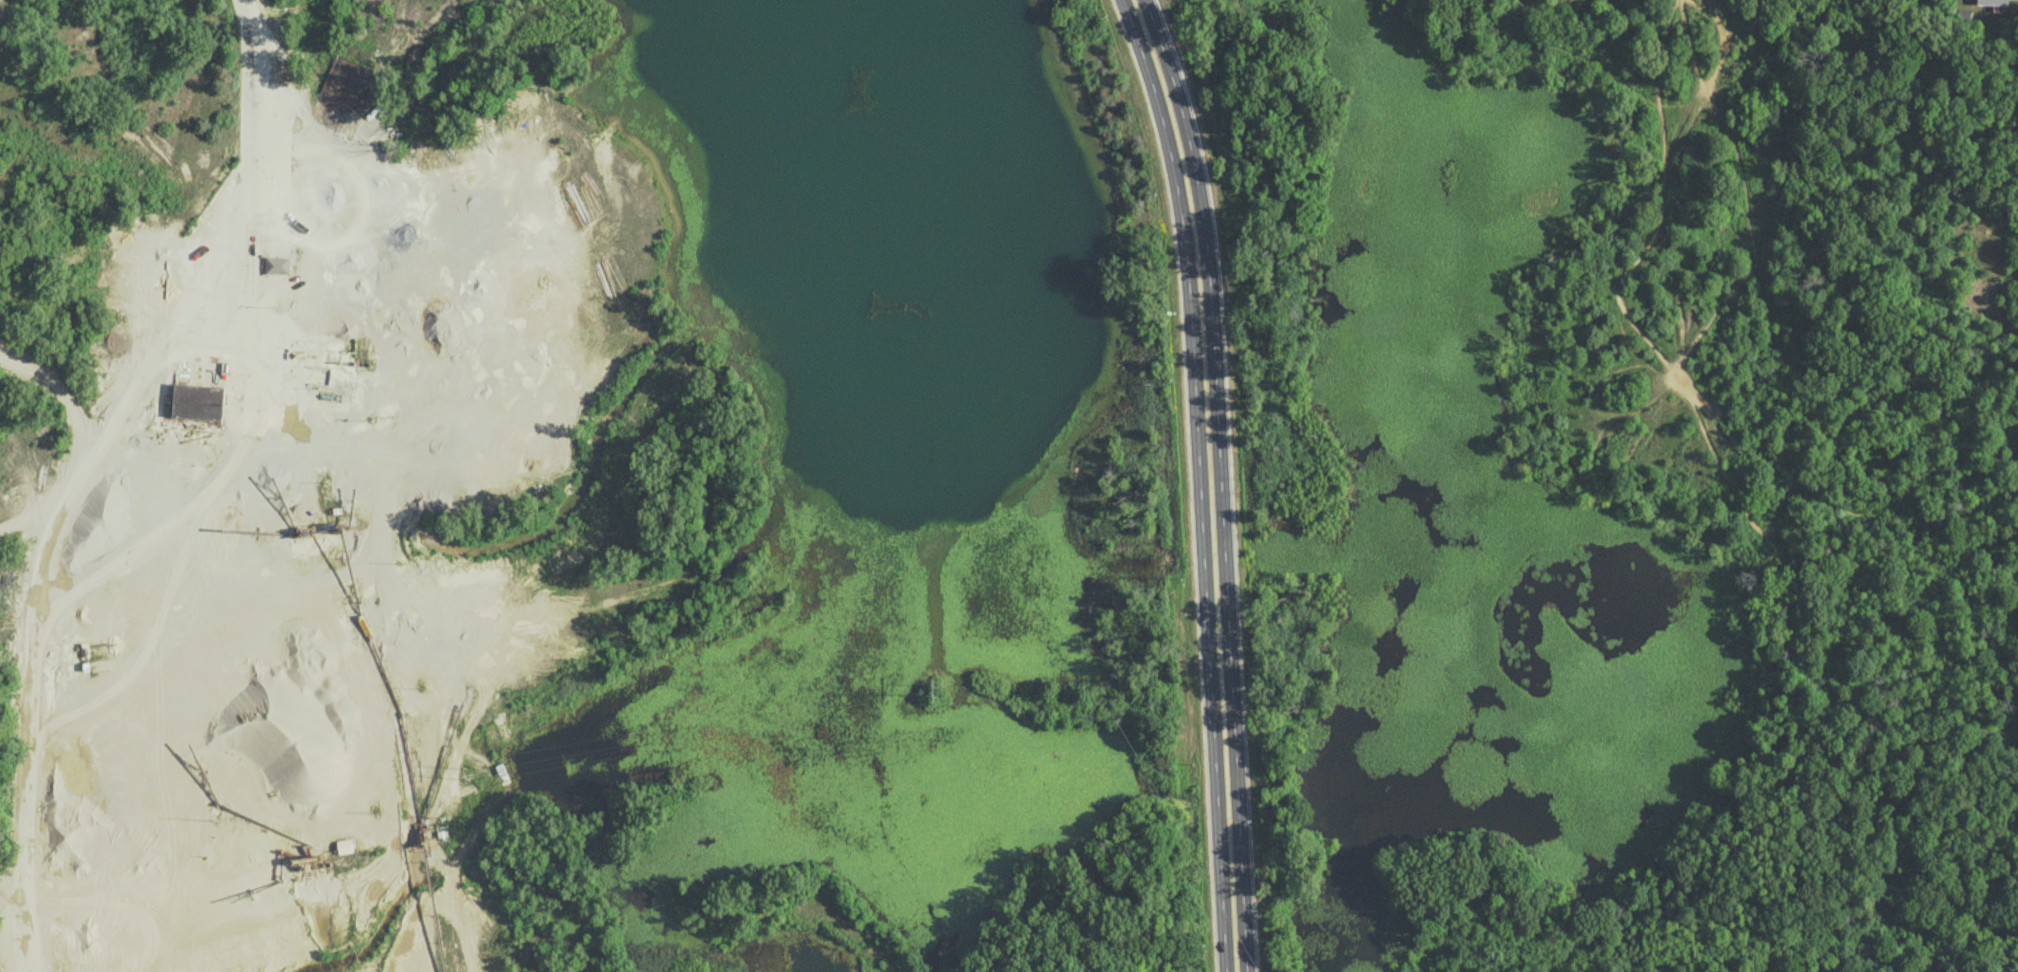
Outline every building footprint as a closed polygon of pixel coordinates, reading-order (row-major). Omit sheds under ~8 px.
[(173,416),(223,419),(224,396),(200,395),(201,385),(183,384),(182,401),(174,400),(173,416)]
